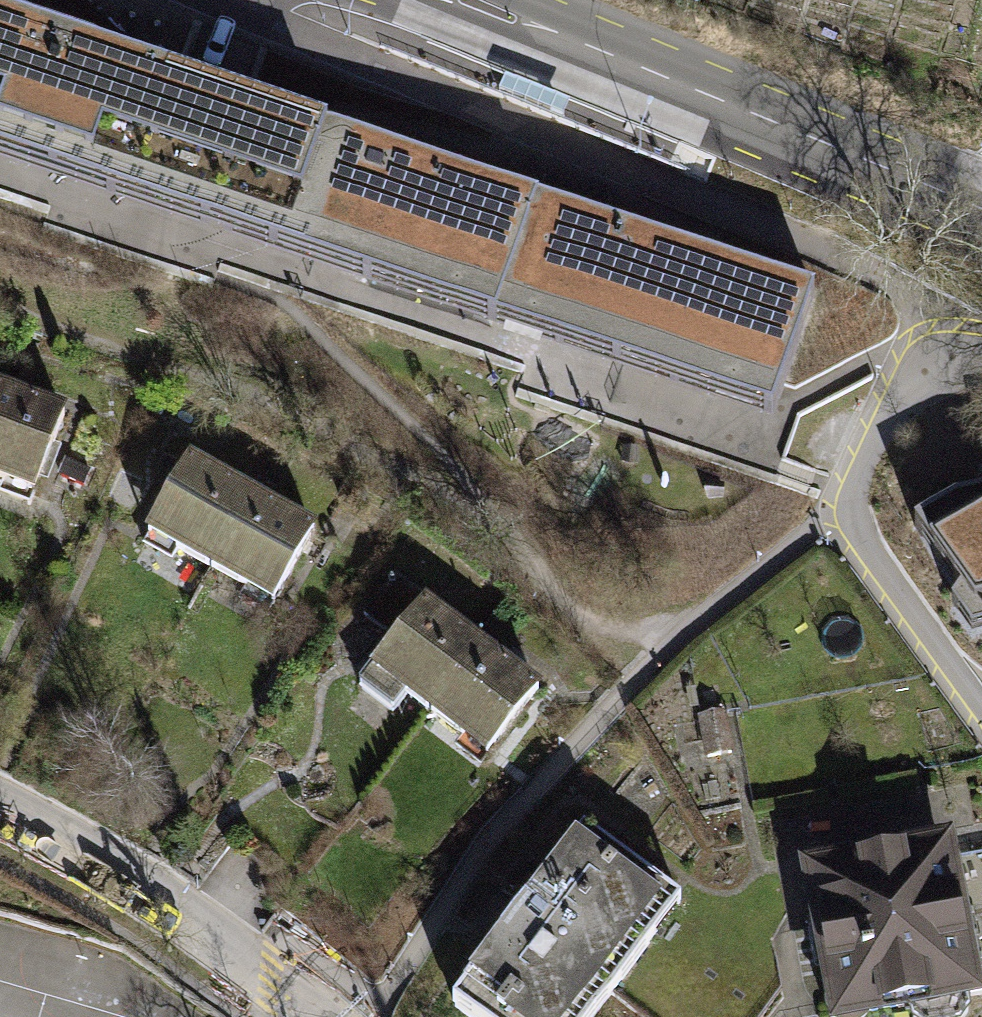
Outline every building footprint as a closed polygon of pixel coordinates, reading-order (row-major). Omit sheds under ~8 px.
[(247,109),(211,96),(0,25),(0,158),(206,227),(247,109)] [(484,321),(524,202),(378,153),(247,109),(206,227),(484,321)] [(769,418),(809,299),(524,202),(484,321),(769,418)] [(0,406),(0,506),(28,517),(62,429),(0,406)] [(546,419),(544,477),(606,479),(607,420),(546,419)] [(653,455),(640,512),(693,524),(706,467),(653,455)] [(137,558),(199,594),(245,513),(183,478),(137,558)] [(916,537),(981,632),(981,501),(957,507),(916,537)] [(307,549),(245,513),(199,594),(262,629),(307,549)] [(359,699),(416,743),(477,666),(419,621),(359,699)] [(534,710),(477,666),(416,743),(474,788),(534,710)] [(443,1004),(460,1016),(584,1016),(671,899),(574,828),(443,1004)] [(803,873),(829,1016),(847,1016),(980,993),(970,939),(952,942),(935,849),(803,873)]
